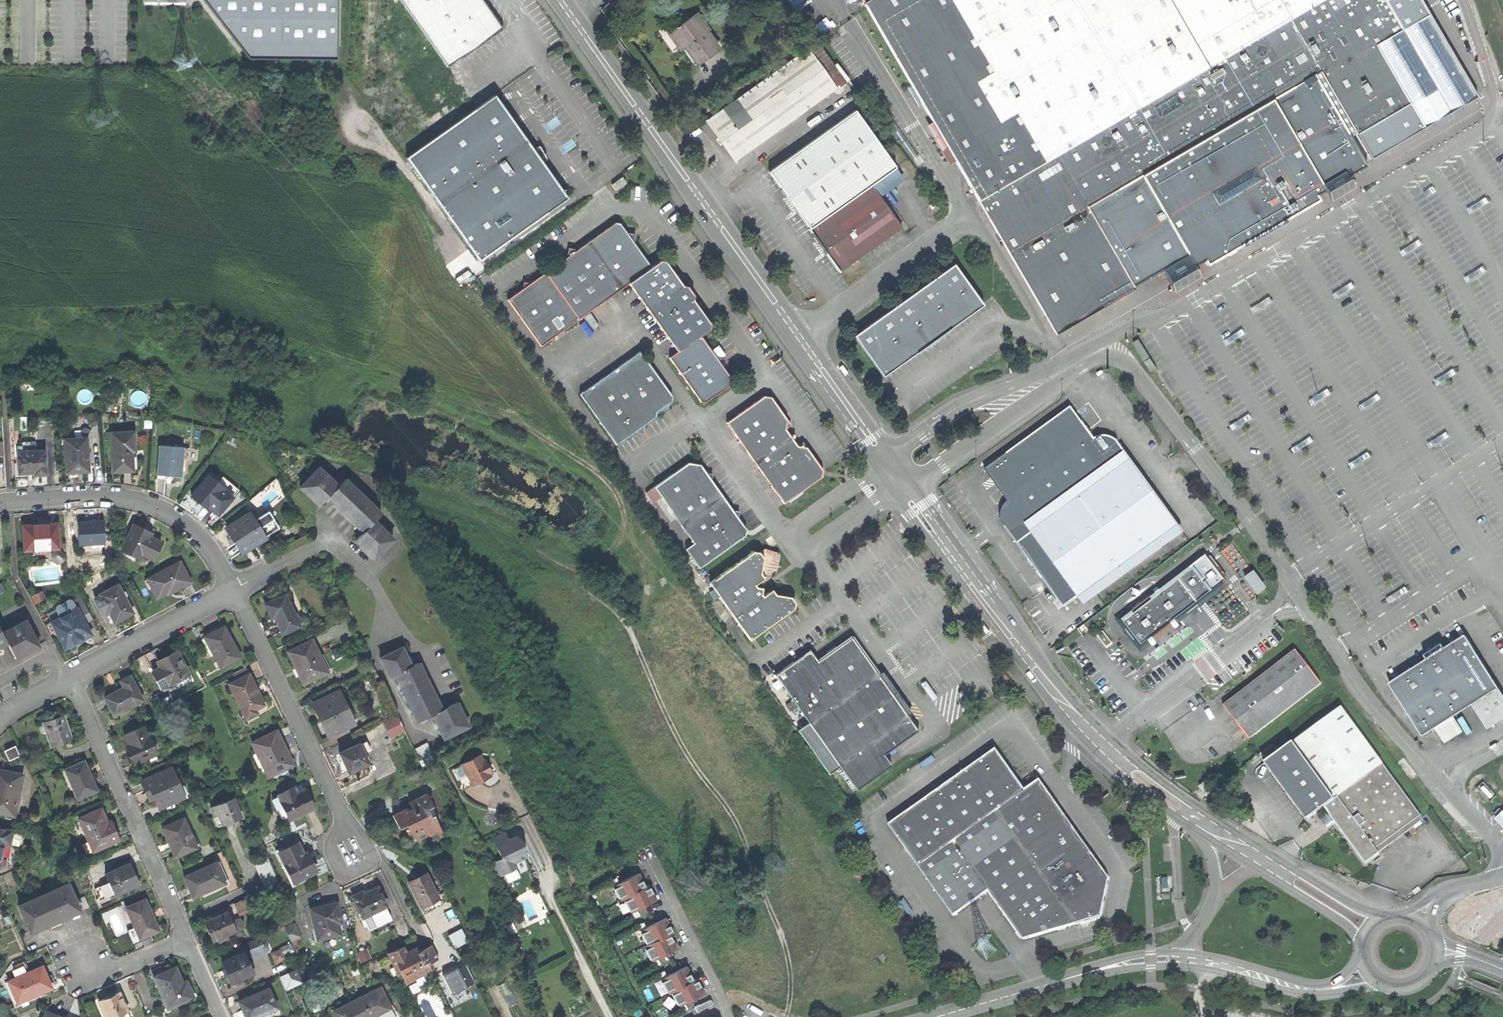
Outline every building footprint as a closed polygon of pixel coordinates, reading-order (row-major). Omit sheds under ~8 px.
[(201,6),(233,47),(335,47),(335,0),(201,0),(201,6)] [(449,69),(503,33),(481,0),(403,0),(449,69)] [(1135,288),(1125,272),(1157,253),(1163,262),(1181,251),(1176,242),(1177,242),(1251,198),(1313,162),(1318,171),(1337,160),(1332,151),(1338,147),(1339,148),(1352,140),(1313,74),(1320,70),(1356,132),(1409,101),(1376,43),(1401,29),(1384,0),(872,0),(863,5),(1056,334),(1135,288)] [(698,16),(669,36),(675,44),(680,52),(684,49),(696,66),(718,50),(706,33),(709,31),(698,16)] [(1406,39),(1401,29),(1376,43),(1409,101),(1419,95),(1391,47),(1406,39)] [(720,143),(735,163),(836,91),(807,51),(706,122),(720,143)] [(569,197),(497,98),(480,110),(408,157),(479,258),(569,197)] [(802,219),(810,231),(871,188),(871,187),(897,168),(857,111),(769,173),(781,189),(798,214),(802,219)] [(621,179),(611,186),(615,193),(626,185),(621,179)] [(810,231),(839,273),(901,230),(871,188),(810,231)] [(796,215),(798,214),(781,189),(779,190),(796,215)] [(1390,234),(1393,239),(1412,227),(1409,223),(1390,234)] [(615,225),(545,274),(578,320),(629,284),(677,352),(669,359),(699,401),(704,403),(730,385),(730,380),(700,337),(709,331),(710,326),(692,301),(688,300),(681,291),(682,288),(664,263),(659,262),(650,268),(620,225),(615,225)] [(837,274),(839,273),(810,231),(808,232),(837,274)] [(870,360),(882,378),(982,307),(953,266),(853,337),(870,360)] [(508,301),(541,347),(578,320),(545,274),(508,301)] [(687,288),(682,288),(681,291),(688,300),(692,301),(693,296),(690,292),(687,288)] [(1149,357),(1138,339),(1131,344),(1142,362),(1149,357)] [(713,349),(719,358),(725,355),(719,345),(713,349)] [(640,352),(581,395),(617,445),(636,431),(637,425),(643,426),(656,417),(656,413),(671,401),(672,396),(640,352)] [(1155,368),(1149,359),(1143,363),(1149,372),(1155,368)] [(841,365),(839,366),(846,375),(849,372),(844,366),(843,364),(841,365)] [(725,424),(784,505),(821,479),(821,470),(806,449),(797,448),(785,430),(786,421),(770,398),(762,397),(725,424)] [(1005,531),(1017,548),(1031,538),(1030,537),(1129,464),(1119,450),(1116,444),(1110,441),(1103,440),(1097,441),(1091,444),(1068,412),(983,473),(1006,506),(1002,509),(1000,514),(998,521),(1000,528),(1003,533),(1005,531)] [(111,434),(113,472),(122,471),(132,471),(131,452),(134,452),(133,433),(111,434)] [(77,473),(88,472),(86,439),(64,440),(66,473),(77,473)] [(169,476),(181,477),(182,461),(183,449),(183,447),(159,446),(157,476),(169,476)] [(18,463),(19,473),(27,473),(31,472),(35,472),(35,476),(45,475),(44,452),(18,453),(18,463)] [(28,479),(27,473),(19,473),(18,463),(14,464),(15,479),(28,479)] [(684,551),(698,570),(744,538),(745,531),(737,520),(732,512),(711,482),(708,478),(706,475),(700,467),(687,464),(653,488),(693,545),(684,551)] [(1040,581),(1063,612),(1077,601),(1078,603),(1177,530),(1129,464),(1030,537),(1031,538),(1017,548),(1040,581)] [(319,506),(329,497),(338,487),(319,468),(301,487),(308,495),(319,506)] [(208,506),(218,514),(232,497),(217,485),(219,482),(212,476),(211,478),(208,476),(191,495),(198,501),(200,499),(208,506)] [(347,515),(364,532),(374,523),(381,516),(345,480),(338,487),(329,497),(347,515)] [(231,537),(236,544),(238,542),(244,551),(264,539),(255,525),(259,523),(254,515),(250,517),(249,514),(226,528),(231,537)] [(78,523),(79,546),(104,544),(102,521),(88,522),(78,523)] [(365,552),(374,561),(393,542),(374,523),(364,532),(355,542),(365,552)] [(22,530),(23,552),(59,549),(57,524),(42,525),(31,526),(32,529),(22,530)] [(134,527),(122,552),(140,560),(142,556),(153,561),(161,544),(150,539),(152,536),(142,531),(134,527)] [(790,599),(775,597),(767,595),(762,597),(760,595),(756,589),(754,587),(759,584),(760,575),(762,560),(758,554),(752,553),(708,585),(749,642),(794,610),(795,604),(790,599)] [(1210,554),(1178,578),(1127,618),(1128,619),(1120,625),(1126,632),(1123,635),(1126,639),(1129,636),(1135,643),(1139,649),(1146,643),(1149,645),(1152,643),(1151,641),(1170,626),(1172,628),(1175,625),(1174,623),(1198,604),(1229,578),(1210,554)] [(190,584),(180,563),(146,580),(156,599),(173,590),(174,592),(181,588),(190,584)] [(1255,594),(1266,589),(1256,570),(1246,576),(1255,594)] [(109,613),(114,622),(123,617),(132,613),(117,586),(100,595),(109,613)] [(106,615),(109,613),(100,595),(93,599),(98,609),(106,615)] [(286,596),(266,605),(271,616),(275,624),(278,622),(284,634),(300,626),(295,616),(298,615),(294,607),(292,608),(286,596)] [(904,602),(911,611),(916,608),(909,599),(904,602)] [(55,609),(59,618),(76,609),(72,600),(69,600),(56,606),(55,609)] [(50,623),(63,649),(77,641),(90,635),(76,609),(59,618),(50,623)] [(980,630),(981,628),(975,620),(971,623),(976,629),(978,631),(980,630)] [(8,645),(15,659),(21,656),(22,657),(30,653),(40,648),(26,622),(3,635),(8,645)] [(212,655),(219,669),(239,658),(223,627),(213,633),(205,637),(214,654),(212,655)] [(8,645),(3,635),(0,629),(0,649),(8,645)] [(1454,641),(1392,681),(1410,709),(1425,733),(1481,698),(1491,692),(1500,686),(1467,633),(1454,641)] [(1096,638),(1106,651),(1113,645),(1102,634),(1096,638)] [(774,677),(856,792),(891,766),(884,756),(917,732),(851,639),(817,663),(810,652),(774,677)] [(296,669),(304,685),(327,674),(321,659),(317,651),(313,641),(289,653),(296,669)] [(202,649),(207,658),(210,657),(205,647),(202,649)] [(1226,704),(1252,737),(1324,681),(1298,648),(1226,704)] [(380,660),(389,679),(395,676),(417,723),(432,716),(443,740),(467,728),(461,715),(456,704),(441,711),(430,689),(418,664),(411,668),(406,659),(402,649),(380,660)] [(152,673),(159,687),(168,683),(169,685),(173,683),(187,675),(175,652),(165,658),(156,662),(160,669),(152,673)] [(365,674),(373,692),(382,688),(374,670),(365,674)] [(191,682),(187,675),(173,683),(176,689),(191,682)] [(243,716),(262,708),(257,698),(253,690),(255,689),(249,676),(229,685),(243,716)] [(103,697),(112,715),(141,701),(129,677),(120,681),(124,689),(119,692),(115,694),(114,692),(103,697)] [(922,683),(934,700),(939,696),(927,679),(922,683)] [(1500,686),(1491,692),(1499,705),(1502,701),(1502,690),(1500,686)] [(1499,705),(1491,692),(1481,698),(1489,711),(1499,705)] [(338,693),(313,705),(318,716),(320,715),(324,724),(331,737),(353,726),(347,712),(338,693)] [(1344,705),(1295,739),(1336,798),(1327,805),(1367,861),(1382,851),(1378,845),(1421,814),(1344,705)] [(351,710),(347,712),(353,726),(358,724),(351,710)] [(55,718),(45,721),(53,747),(73,741),(65,715),(55,718)] [(383,726),(389,740),(404,733),(397,719),(383,726)] [(128,754),(133,765),(157,754),(151,741),(148,742),(142,727),(124,734),(129,747),(131,752),(128,754)] [(268,777),(292,766),(285,750),(276,732),(252,744),(268,777)] [(1295,739),(1266,759),(1287,789),(1308,818),(1327,805),(1336,798),(1295,739)] [(414,750),(420,762),(433,756),(427,744),(414,750)] [(6,749),(8,755),(18,751),(15,746),(6,749)] [(344,766),(348,775),(368,766),(359,746),(339,755),(344,766)] [(994,752),(888,827),(953,918),(988,894),(1022,942),(1101,919),(1109,880),(1071,827),(1039,782),(1024,792),(994,752)] [(462,766),(473,787),(482,782),(490,778),(480,757),(462,766)] [(85,761),(66,769),(78,797),(97,789),(91,774),(85,761)] [(462,792),(473,787),(462,766),(451,771),(462,792)] [(170,769),(139,782),(145,794),(150,791),(154,799),(158,809),(183,798),(170,769)] [(0,771),(0,813),(16,817),(24,776),(0,771)] [(1199,790),(1205,798),(1214,791),(1207,783),(1199,790)] [(282,807),(289,822),(315,810),(310,801),(306,791),(296,795),(293,789),(272,798),(277,809),(282,807)] [(209,804),(217,825),(243,815),(235,794),(209,804)] [(392,816),(398,829),(404,827),(406,831),(408,836),(406,837),(410,845),(416,842),(417,844),(426,840),(424,836),(438,830),(433,817),(429,819),(425,811),(432,808),(426,796),(408,805),(412,812),(407,814),(406,810),(392,816)] [(85,838),(91,853),(119,841),(113,827),(111,820),(107,822),(102,809),(80,819),(88,836),(85,838)] [(168,842),(175,857),(196,848),(183,818),(162,828),(168,842)] [(0,864),(11,866),(13,858),(10,857),(13,849),(22,851),(25,836),(0,830),(0,865),(0,864)] [(497,863),(503,876),(515,870),(512,864),(518,862),(525,859),(521,849),(517,842),(510,846),(508,842),(505,835),(492,841),(501,861),(497,863)] [(280,853),(294,884),(317,873),(312,863),(308,854),(303,856),(298,845),(280,853)] [(188,889),(192,898),(206,892),(205,890),(224,882),(216,863),(183,877),(188,889)] [(497,878),(503,876),(497,863),(491,865),(497,878)] [(110,884),(115,895),(139,885),(135,875),(133,876),(131,872),(129,867),(107,876),(110,884)] [(646,885),(640,872),(611,887),(628,915),(657,901),(649,887),(646,888),(646,885)] [(416,900),(423,915),(441,906),(426,875),(408,884),(416,900)] [(44,895),(55,922),(67,917),(80,911),(69,884),(44,895)] [(100,902),(115,895),(110,884),(96,890),(100,902)] [(352,898),(362,919),(382,910),(386,908),(377,890),(369,894),(363,897),(361,894),(352,898)] [(44,927),(55,922),(44,895),(20,905),(31,932),(44,927)] [(249,899),(234,905),(238,914),(252,908),(249,899)] [(127,908),(140,937),(158,929),(152,914),(146,900),(127,908)] [(224,908),(226,912),(231,922),(238,919),(236,915),(238,914),(234,905),(234,904),(224,908)] [(310,911),(317,942),(340,937),(338,925),(340,924),(336,905),(322,908),(310,911)] [(388,923),(382,910),(362,919),(368,932),(388,923)] [(208,933),(211,942),(220,938),(227,935),(235,932),(234,930),(231,922),(226,912),(203,922),(208,933)] [(674,932),(667,917),(637,932),(652,963),(678,949),(671,934),(674,932)] [(238,919),(231,922),(234,930),(241,927),(238,919)] [(285,924),(292,940),(302,935),(295,920),(285,924)] [(449,933),(455,946),(467,941),(462,927),(449,933)] [(262,938),(253,942),(259,956),(268,952),(262,938)] [(232,951),(235,957),(242,954),(245,962),(249,960),(259,956),(253,942),(232,951)] [(387,955),(393,968),(396,967),(405,987),(414,983),(415,987),(424,983),(422,979),(432,975),(428,965),(438,961),(434,952),(430,954),(426,955),(425,953),(418,956),(417,953),(413,955),(412,952),(405,955),(402,948),(387,955)] [(226,974),(230,984),(251,975),(249,970),(245,962),(242,954),(235,957),(221,963),(226,974)] [(467,962),(442,972),(451,992),(445,994),(450,1006),(474,996),(469,984),(475,982),(467,962)] [(14,972),(16,978),(26,974),(23,965),(15,969),(14,972)] [(696,978),(690,965),(660,980),(678,1008),(707,994),(699,979),(696,981),(696,978)] [(8,981),(17,1002),(33,995),(34,996),(52,988),(47,977),(43,966),(26,974),(16,978),(8,981)] [(152,977),(166,1009),(179,1003),(192,997),(188,987),(183,989),(181,983),(174,967),(152,977)] [(192,988),(188,987),(192,997),(179,1003),(183,1006),(194,1001),(195,996),(192,988)] [(335,1016),(376,1016),(390,1010),(379,989),(333,1012),(335,1016)] [(245,1016),(258,1016),(275,1010),(267,990),(239,1002),(243,1013),(245,1016)] [(98,1002),(105,1016),(116,1016),(127,1012),(119,993),(108,998),(98,1002)]
